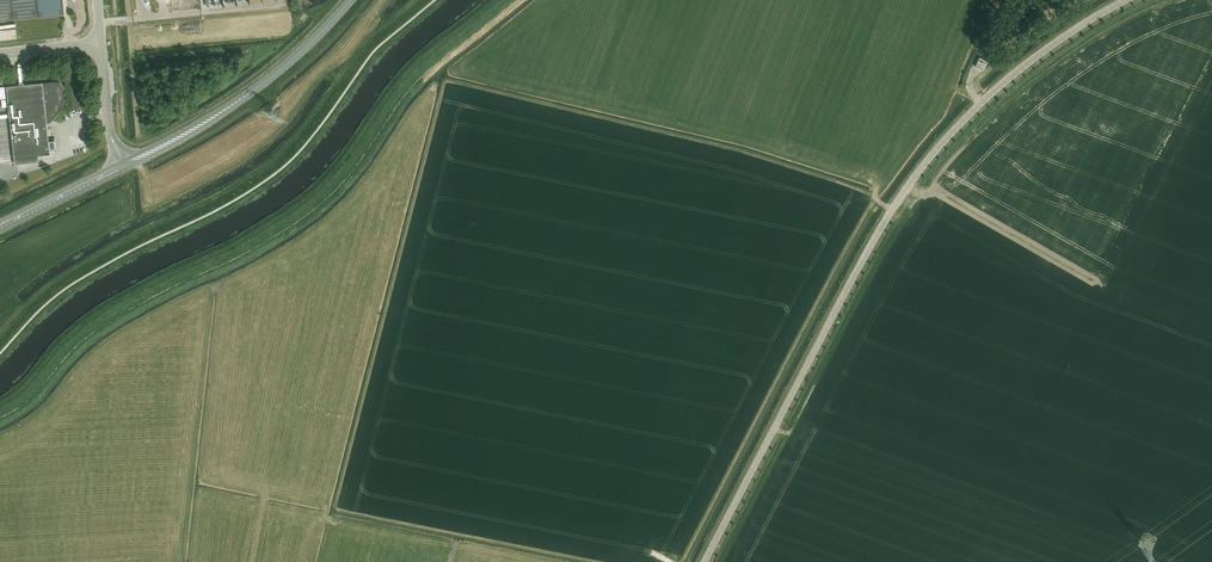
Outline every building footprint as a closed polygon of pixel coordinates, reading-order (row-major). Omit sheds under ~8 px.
[(64,12),(63,0),(0,0),(0,18),(64,12)] [(987,60),(980,57),(976,66),(983,70),(987,60)] [(19,85),(6,86),(13,147),(14,163),(39,161),(38,155),(50,154),(49,148),(48,140),(47,130),(46,121),(50,119),(54,115),(57,111),(59,107),(61,102),(61,97),(61,92),(61,88),(60,87),(60,86),(59,85),(58,84),(57,83),(56,83),(55,83),(54,83),(42,84),(42,82),(23,84),(23,81),(19,82),(19,85)]
